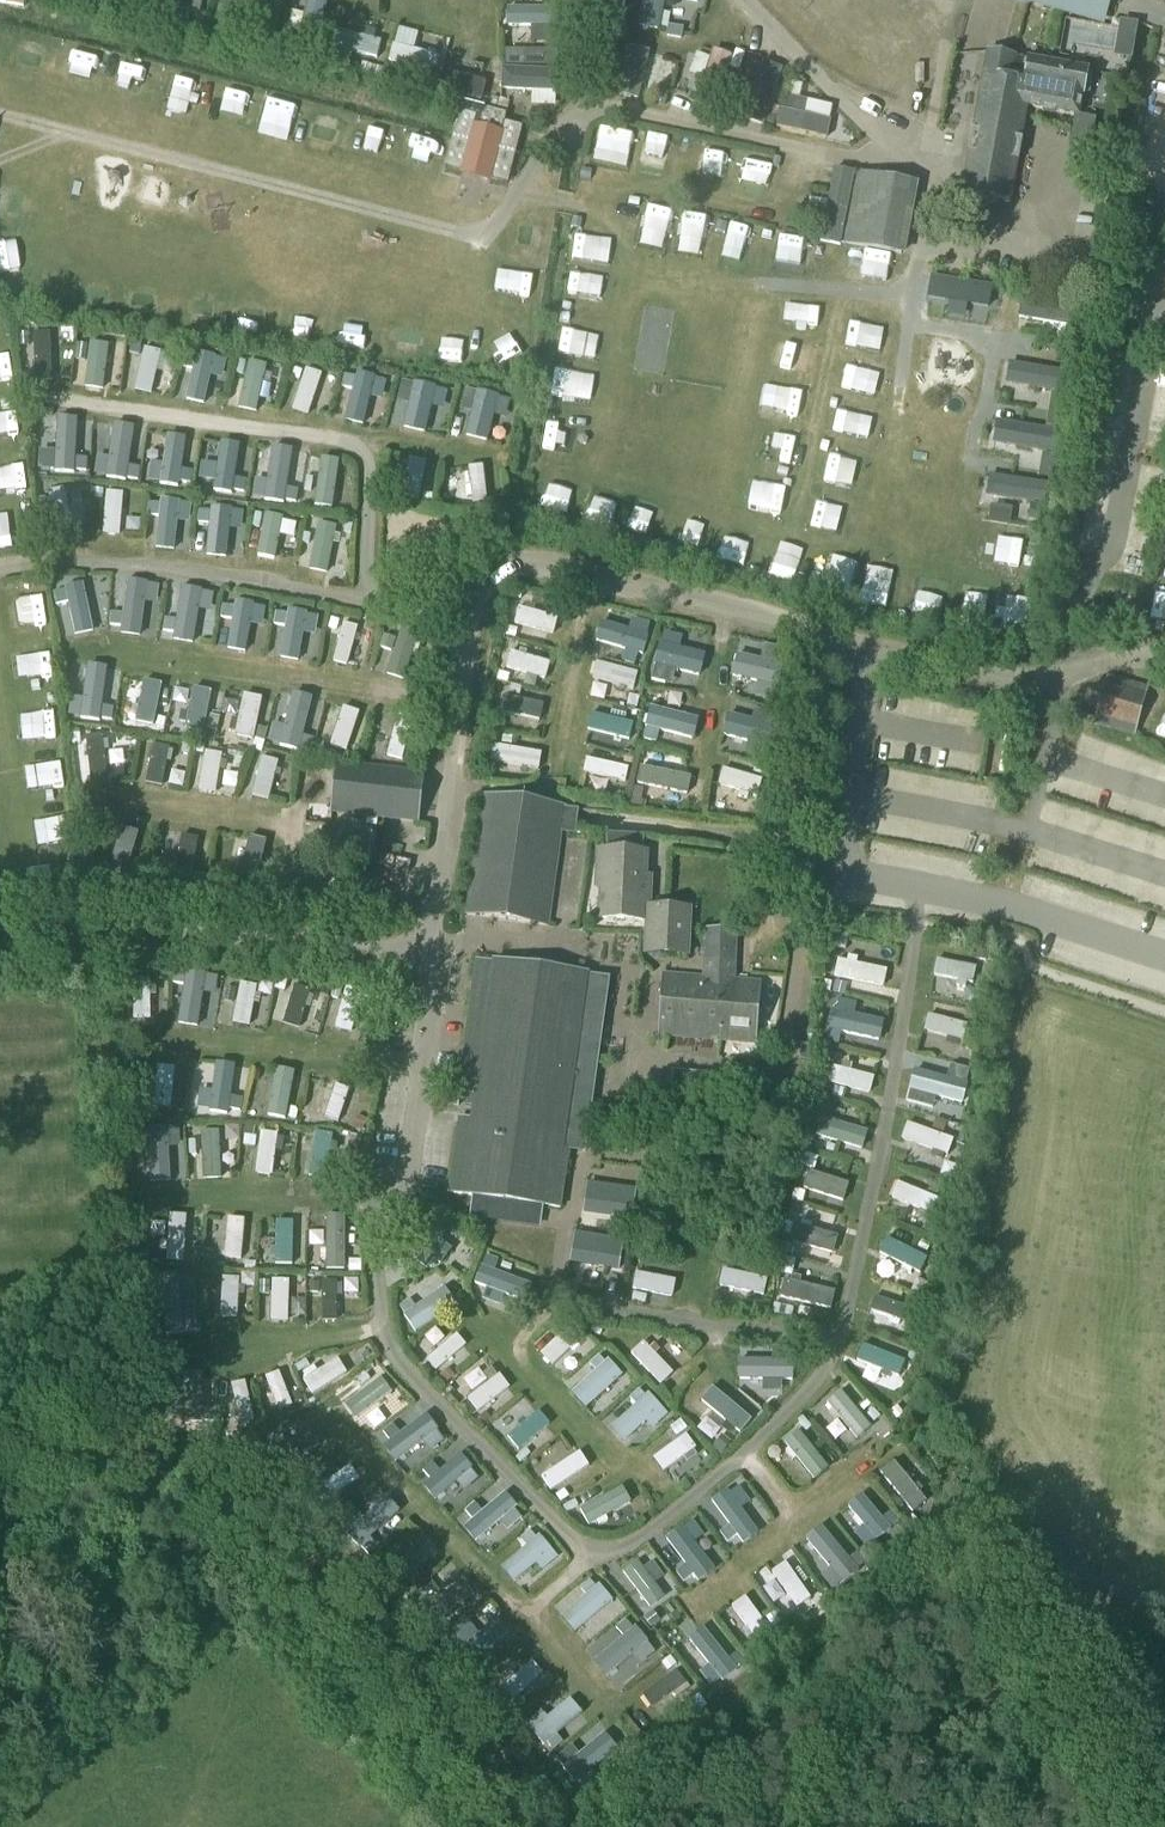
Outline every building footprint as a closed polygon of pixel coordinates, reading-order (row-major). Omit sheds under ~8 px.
[(587,74),(608,79),(613,67),(622,24),(627,0),(600,0),(588,63),(587,74)] [(638,26),(660,30),(666,0),(643,0),(638,26)] [(1102,0),(1034,0),(1097,18),(1102,0)] [(1122,24),(1119,41),(1135,43),(1138,27),(1136,27),(1122,24)] [(684,28),(669,26),(667,37),(683,39),(684,28)] [(650,50),(630,46),(620,95),(639,99),(650,50)] [(1080,117),(1088,70),(988,53),(964,195),(1011,203),(1027,108),(1080,117)] [(728,66),(688,57),(686,72),(698,75),(695,88),(720,94),(723,81),(724,82),(728,66)] [(780,73),(760,66),(742,119),(761,126),(780,73)] [(832,120),(781,108),(777,126),(828,138),(832,120)] [(510,185),(523,128),(505,123),(506,119),(479,113),(478,117),(459,113),(446,170),(510,185)] [(860,174),(847,242),(901,252),(914,184),(860,174)] [(986,283),(936,274),(932,294),(982,304),(986,283)] [(1081,306),(1022,296),(1018,318),(1077,328),(1081,306)] [(51,331),(34,332),(36,382),(53,381),(51,331)] [(81,358),(88,359),(85,387),(103,389),(108,344),(90,342),(90,345),(82,344),(81,358)] [(145,347),(135,389),(151,393),(161,351),(145,347)] [(199,350),(188,394),(202,398),(213,354),(199,350)] [(250,361),(239,408),(257,412),(267,365),(250,361)] [(1067,368),(1021,361),(1017,389),(1063,396),(1067,368)] [(307,370),(293,411),(309,416),(322,375),(307,370)] [(358,378),(346,417),(360,421),(371,382),(358,378)] [(414,385),(401,427),(416,432),(429,389),(414,385)] [(471,394),(456,431),(472,437),(486,400),(471,394)] [(56,472),(73,473),(76,429),(59,428),(56,472)] [(1058,437),(997,428),(994,448),(1055,458),(1058,437)] [(116,433),(111,477),(127,479),(133,435),(116,433)] [(164,487),(179,489),(185,445),(170,443),(164,487)] [(214,489),(231,493),(239,454),(222,450),(214,489)] [(277,456),(271,482),(264,481),(262,490),(269,491),(268,499),(283,503),(292,459),(277,456)] [(321,457),(317,485),(308,483),(306,497),(316,499),(315,505),(333,508),(340,460),(321,457)] [(402,499),(419,503),(427,462),(410,459),(402,499)] [(484,466),(469,468),(473,504),(488,503),(484,466)] [(58,535),(75,531),(65,489),(48,493),(58,535)] [(103,535),(121,537),(125,494),(107,492),(103,535)] [(208,542),(222,545),(229,509),(215,506),(208,542)] [(258,554),(275,558),(283,517),(265,513),(258,554)] [(309,569),(327,573),(336,525),(318,522),(309,569)] [(67,586),(76,629),(93,626),(85,583),(67,586)] [(131,590),(124,629),(140,632),(147,592),(131,590)] [(179,603),(174,640),(188,642),(194,605),(179,603)] [(520,608),(515,625),(555,635),(559,619),(520,608)] [(281,652),(295,656),(303,620),(289,617),(281,652)] [(344,623),(334,662),(349,666),(359,627),(344,623)] [(402,630),(387,676),(405,681),(420,635),(402,630)] [(644,644),(609,631),(604,645),(638,658),(644,644)] [(511,653),(507,669),(546,680),(551,664),(511,653)] [(660,653),(656,666),(692,678),(697,665),(660,653)] [(741,659),(737,674),(777,686),(782,672),(741,659)] [(593,679),(634,690),(639,674),(597,663),(593,679)] [(81,674),(80,710),(95,711),(96,675),(81,674)] [(1108,677),(1094,728),(1135,740),(1136,734),(1149,688),(1136,685),(1108,677)] [(144,680),(136,721),(154,725),(162,684),(144,680)] [(194,687),(185,729),(204,733),(212,691),(194,687)] [(245,694),(236,736),(254,740),(263,698),(245,694)] [(506,696),(502,713),(541,722),(545,705),(506,696)] [(295,701),(284,742),(299,746),(311,705),(295,701)] [(344,707),(331,746),(347,752),(360,713),(344,707)] [(399,714),(388,758),(403,761),(414,718),(399,714)] [(650,714),(646,728),(680,738),(684,724),(650,714)] [(592,715),(589,730),(633,738),(635,723),(592,715)] [(732,716),(727,730),(769,744),(774,730),(732,716)] [(86,736),(92,785),(109,783),(103,734),(86,736)] [(146,783),(162,786),(170,747),(154,744),(146,783)] [(494,746),(491,763),(540,771),(542,754),(494,746)] [(199,791),(216,794),(223,755),(206,752),(199,791)] [(253,797),(269,801),(279,762),(263,758),(253,797)] [(587,760),(584,774),(626,783),(629,769),(587,760)] [(338,765),(333,813),(417,823),(423,775),(338,765)] [(641,767),(637,784),(688,795),(692,778),(641,767)] [(724,769),(719,786),(740,792),(739,798),(748,801),(750,795),(758,797),(763,781),(724,769)] [(483,797),(467,915),(548,927),(561,834),(576,836),(580,811),(564,808),(483,797)] [(107,870),(124,875),(138,830),(121,825),(107,870)] [(324,831),(321,855),(368,861),(371,837),(324,831)] [(172,873),(189,877),(198,837),(181,833),(172,873)] [(238,880),(255,884),(266,839),(249,834),(238,880)] [(595,917),(595,918),(648,921),(649,907),(650,893),(644,893),(646,853),(598,851),(597,876),(602,876),(601,899),(599,899),(599,904),(600,904),(600,917),(595,917)] [(648,921),(646,955),(647,955),(648,951),(661,952),(661,955),(688,956),(690,909),(649,907),(648,921)] [(737,932),(712,930),(710,961),(734,962),(737,932)] [(849,956),(848,962),(838,960),(835,977),(884,987),(888,971),(857,964),(858,959),(849,956)] [(937,960),(933,976),(958,981),(956,987),(966,989),(967,983),(974,985),(977,968),(937,960)] [(665,975),(659,1038),(660,1039),(755,1046),(761,983),(733,981),(734,962),(710,961),(708,979),(665,975)] [(459,1124),(449,1194),(561,1209),(569,1150),(564,1149),(567,1127),(587,1130),(593,1090),(586,1089),(592,1050),(578,1049),(588,975),(494,962),(493,964),(476,962),(458,1088),(468,1089),(466,1107),(473,1108),(471,1126),(459,1124)] [(151,986),(151,979),(134,979),(134,1020),(151,1020),(151,996),(157,996),(157,986),(151,986)] [(204,984),(190,982),(186,1018),(200,1020),(204,984)] [(258,987),(242,984),(234,1024),(250,1027),(258,987)] [(283,1024),(299,1029),(311,991),(295,986),(283,1024)] [(363,992),(347,988),(336,1029),(352,1033),(363,992)] [(831,1015),(828,1030),(871,1040),(875,1026),(831,1015)] [(925,1032),(948,1038),(947,1043),(957,1046),(958,1041),(964,1042),(968,1026),(929,1016),(925,1032)] [(155,1106),(171,1108),(175,1068),(158,1066),(156,1092),(145,1091),(144,1102),(155,1103),(155,1106)] [(829,1083),(871,1094),(875,1078),(833,1067),(829,1083)] [(268,1116),(286,1119),(295,1072),(277,1068),(268,1116)] [(915,1087),(954,1098),(959,1082),(920,1071),(915,1087)] [(208,1116),(222,1119),(231,1075),(216,1072),(208,1116)] [(325,1119),(339,1123),(350,1090),(336,1086),(325,1119)] [(459,1108),(461,1096),(450,1094),(448,1106),(459,1108)] [(228,1119),(238,1120),(239,1109),(229,1108),(228,1119)] [(822,1118),(817,1136),(863,1150),(868,1132),(822,1118)] [(902,1140),(948,1157),(954,1140),(908,1124),(902,1140)] [(201,1132),(204,1180),(222,1179),(220,1131),(201,1132)] [(163,1132),(147,1136),(156,1175),(173,1171),(167,1147),(174,1145),(171,1133),(164,1135),(163,1132)] [(316,1132),(309,1177),(326,1180),(334,1135),(316,1132)] [(261,1133),(256,1175),(273,1177),(276,1151),(282,1152),(284,1139),(279,1138),(279,1135),(261,1133)] [(849,1184),(810,1171),(804,1189),(844,1201),(849,1184)] [(927,1213),(933,1216),(940,1200),(898,1183),(892,1199),(920,1211),(917,1217),(924,1220),(927,1213)] [(582,1231),(621,1237),(624,1220),(584,1214),(582,1231)] [(170,1215),(167,1261),(184,1262),(187,1216),(170,1215)] [(327,1216),(327,1270),(346,1270),(346,1216),(327,1216)] [(225,1259),(241,1260),(245,1220),(228,1218),(226,1243),(219,1242),(218,1253),(226,1254),(225,1259)] [(838,1236),(812,1229),(813,1224),(802,1221),(801,1226),(798,1225),(793,1243),(833,1254),(838,1236)] [(276,1265),(293,1265),(294,1222),(277,1222),(276,1265)] [(441,1267),(452,1252),(414,1222),(402,1237),(441,1267)] [(887,1238),(879,1254),(920,1274),(928,1259),(887,1238)] [(574,1269),(614,1275),(616,1258),(577,1252),(574,1269)] [(527,1304),(533,1287),(481,1268),(475,1286),(527,1304)] [(720,1286),(764,1296),(768,1279),(723,1269),(720,1286)] [(629,1289),(672,1298),(675,1281),(633,1272),(629,1289)] [(835,1291),(800,1283),(801,1278),(793,1276),(792,1281),(785,1279),(780,1297),(831,1309),(835,1291)] [(174,1321),(190,1314),(175,1277),(159,1283),(174,1321)] [(240,1279),(223,1278),(221,1319),(238,1320),(240,1279)] [(272,1321),(288,1322),(289,1281),(273,1281),(272,1321)] [(337,1322),(337,1282),(322,1282),(322,1322),(337,1322)] [(416,1335),(457,1307),(445,1289),(403,1317),(416,1335)] [(921,1312),(875,1297),(871,1311),(891,1317),(889,1324),(899,1327),(901,1321),(916,1326),(921,1312)] [(553,1368),(582,1340),(570,1327),(541,1355),(553,1368)] [(427,1361),(437,1372),(467,1346),(457,1335),(440,1350),(436,1345),(427,1353),(431,1357),(427,1361)] [(632,1354),(662,1385),(674,1374),(644,1342),(632,1354)] [(857,1361),(883,1372),(881,1376),(889,1380),(891,1375),(899,1378),(906,1362),(863,1345),(857,1361)] [(792,1385),(796,1368),(757,1358),(753,1374),(792,1385)] [(304,1381),(313,1395),(348,1373),(338,1359),(304,1381)] [(585,1389),(595,1400),(621,1375),(611,1365),(585,1389)] [(447,1384),(456,1376),(449,1368),(440,1376),(447,1384)] [(469,1399),(479,1412),(511,1388),(500,1375),(499,1376),(492,1368),(483,1374),(490,1383),(469,1399)] [(280,1412),(293,1406),(280,1372),(266,1378),(273,1397),(268,1399),(272,1408),(277,1406),(280,1412)] [(185,1424),(204,1424),(203,1375),(184,1375),(185,1424)] [(356,1420),(392,1393),(381,1378),(345,1405),(356,1420)] [(246,1382),(231,1385),(237,1409),(230,1411),(232,1419),(239,1418),(241,1425),(255,1422),(246,1382)] [(741,1434),(752,1420),(712,1387),(701,1401),(727,1423),(722,1429),(730,1435),(735,1429),(741,1434)] [(858,1440),(872,1428),(841,1392),(827,1404),(832,1410),(827,1415),(834,1424),(840,1419),(858,1440)] [(619,1424),(628,1435),(662,1406),(652,1395),(619,1424)] [(508,1438),(520,1451),(551,1425),(539,1412),(521,1428),(517,1423),(510,1429),(513,1433),(508,1438)] [(492,1420),(486,1413),(478,1419),(483,1426),(492,1420)] [(425,1418),(389,1443),(398,1456),(422,1439),(425,1444),(430,1441),(427,1435),(434,1430),(425,1418)] [(277,1467),(320,1446),(313,1430),(269,1451),(277,1467)] [(829,1469),(799,1431),(785,1443),(815,1480),(829,1469)] [(662,1471),(699,1446),(691,1434),(654,1460),(662,1471)] [(517,1459),(521,1464),(532,1455),(527,1450),(517,1459)] [(542,1477),(551,1492),(590,1467),(581,1452),(542,1477)] [(438,1492),(474,1466),(465,1454),(429,1480),(438,1492)] [(880,1474),(914,1514),(928,1502),(920,1493),(924,1490),(919,1484),(915,1487),(895,1462),(880,1474)] [(324,1505),(360,1479),(351,1466),(326,1484),(323,1479),(315,1485),(319,1490),(315,1492),(324,1505)] [(623,1487),(581,1510),(589,1526),(597,1522),(599,1526),(609,1521),(607,1517),(632,1504),(623,1487)] [(730,1494),(715,1503),(736,1537),(751,1527),(738,1507),(743,1503),(736,1493),(731,1496),(730,1494)] [(472,1520),(480,1532),(513,1508),(505,1497),(472,1520)] [(874,1539),(885,1531),(863,1499),(851,1508),(864,1526),(858,1530),(866,1541),(872,1537),(874,1539)] [(352,1529),(361,1541),(397,1515),(388,1503),(352,1529)] [(877,1514),(883,1522),(891,1517),(885,1508),(877,1514)] [(668,1539),(690,1572),(704,1562),(692,1544),(696,1541),(686,1526),(668,1539)] [(835,1571),(847,1563),(822,1526),(809,1535),(825,1557),(821,1560),(826,1567),(830,1564),(835,1571)] [(514,1585),(553,1552),(540,1537),(501,1570),(514,1585)] [(382,1565),(398,1585),(437,1553),(425,1538),(398,1560),(394,1555),(382,1565)] [(638,1562),(623,1573),(651,1610),(666,1598),(638,1562)] [(797,1608),(811,1598),(786,1562),(772,1572),(797,1608)] [(423,1610),(433,1624),(475,1594),(465,1580),(423,1610)] [(575,1634),(612,1603),(598,1587),(562,1619),(575,1634)] [(750,1645),(770,1631),(746,1597),(732,1607),(746,1626),(739,1630),(750,1645)] [(464,1646),(475,1660),(509,1633),(498,1619),(464,1646)] [(607,1654),(616,1666),(647,1643),(638,1631),(607,1654)] [(719,1671),(722,1676),(733,1667),(707,1631),(695,1640),(708,1658),(703,1661),(713,1675),(719,1671)] [(503,1688),(514,1702),(544,1675),(533,1662),(515,1678),(512,1674),(506,1680),(509,1683),(503,1688)] [(677,1670),(642,1696),(652,1709),(674,1693),(678,1699),(691,1689),(677,1670)] [(545,1747),(583,1715),(570,1700),(548,1719),(542,1711),(526,1724),(545,1747)] [(571,1750),(574,1753),(568,1758),(578,1770),(611,1741),(601,1729),(583,1745),(580,1742),(571,1750)]
